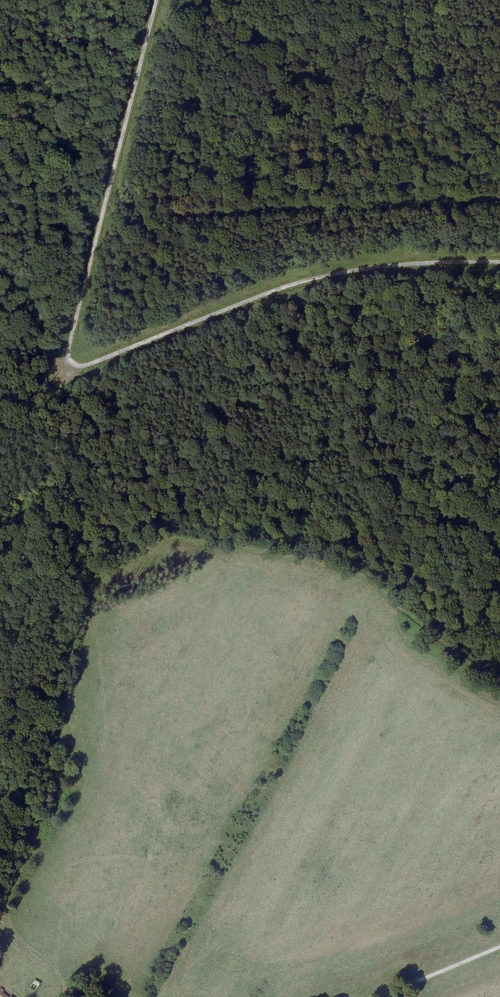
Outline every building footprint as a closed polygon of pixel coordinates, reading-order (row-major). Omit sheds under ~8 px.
[(34,979),(30,987),(36,990),(40,982),(34,979)] [(8,995),(6,996),(7,996),(14,996),(18,992),(13,987),(12,989),(5,984),(6,982),(3,980),(2,981),(0,980),(0,989),(8,995)]
